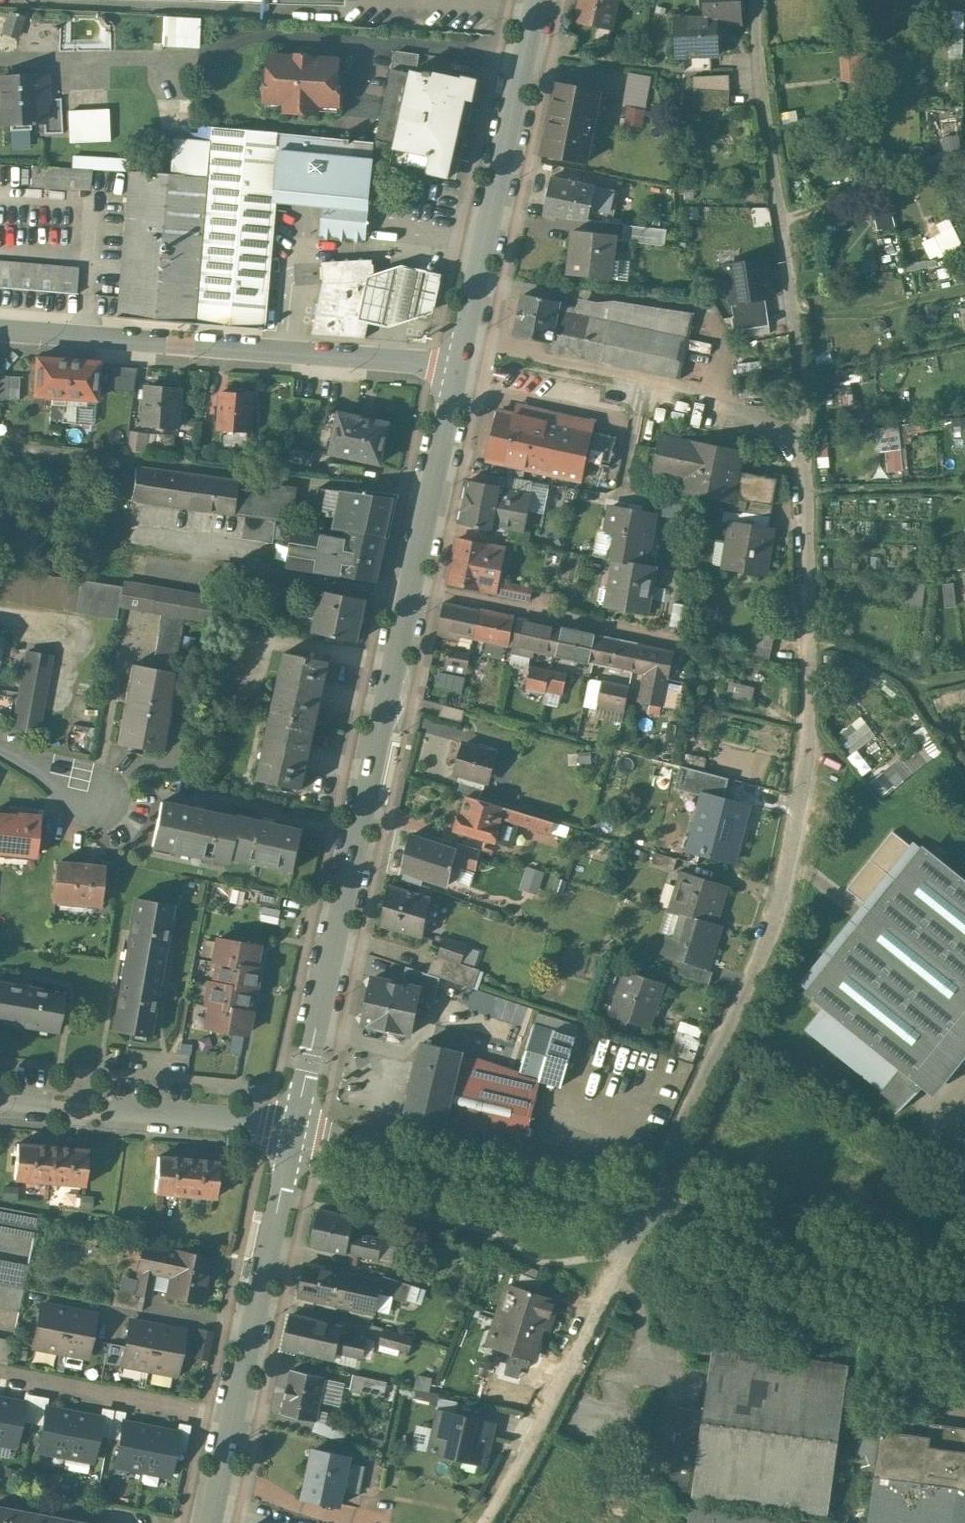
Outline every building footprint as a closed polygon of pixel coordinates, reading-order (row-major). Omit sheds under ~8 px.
[(575,20),(599,25),(601,15),(612,18),(615,0),(579,0),(575,20)] [(698,7),(705,7),(705,15),(717,15),(717,21),(740,20),(739,8),(743,8),(743,0),(698,0),(698,7)] [(964,14),(944,12),(943,26),(963,27),(964,14)] [(18,16),(8,13),(2,30),(11,34),(18,16)] [(198,17),(162,15),(162,43),(198,44),(198,17)] [(717,15),(705,15),(673,16),(675,55),(717,54),(717,21),(717,15)] [(419,53),(396,50),(394,62),(417,64),(419,53)] [(269,72),(264,72),(264,101),(285,101),(285,111),(316,111),(316,103),(339,103),(339,74),(335,74),(336,58),(311,58),(311,54),(295,54),(295,57),(269,56),(269,72)] [(859,54),(840,56),(842,82),(861,81),(859,54)] [(370,159),(399,166),(448,177),(470,79),(432,71),(408,73),(391,68),(373,140),(370,159)] [(649,75),(628,72),(623,103),(645,106),(649,75)] [(727,73),(692,75),(692,88),(728,90),(727,73)] [(0,77),(0,94),(2,121),(45,119),(45,133),(63,132),(61,99),(49,99),(47,74),(0,77)] [(599,90),(555,82),(542,154),(585,161),(599,90)] [(108,109),(67,110),(69,141),(109,140),(108,109)] [(790,124),(788,113),(780,114),(782,125),(790,124)] [(861,133),(858,118),(844,121),(847,136),(861,133)] [(210,141),(207,175),(196,322),(264,329),(275,189),(277,170),(280,132),(211,127),(210,141)] [(348,138),(280,132),(277,170),(345,175),(348,138)] [(955,135),(929,137),(933,174),(958,172),(955,135)] [(277,170),(275,189),(298,191),(297,198),(322,200),(368,203),(369,184),(374,184),(376,168),(398,173),(399,166),(370,159),(373,140),(348,138),(345,175),(277,170)] [(173,139),(170,173),(207,175),(210,141),(173,139)] [(94,168),(29,164),(28,189),(93,191),(94,168)] [(170,173),(127,171),(115,316),(196,322),(207,175),(170,173)] [(594,184),(551,176),(542,215),(587,220),(594,184)] [(368,203),(322,200),(320,235),(324,235),(327,239),(330,236),(338,236),(342,240),(345,237),(354,237),(357,242),(360,238),(365,238),(368,203)] [(605,212),(595,211),(594,219),(605,220),(605,212)] [(872,216),(876,231),(895,226),(890,211),(872,216)] [(921,239),(927,252),(958,239),(951,225),(921,239)] [(614,234),(572,229),(567,274),(610,277),(614,234)] [(890,254),(881,256),(883,264),(892,262),(890,254)] [(364,322),(364,320),(373,282),(372,259),(364,260),(361,257),(358,260),(350,260),(347,258),(344,261),(336,261),(333,258),(330,261),(322,262),(323,282),(312,333),(365,338),(368,323),(364,322)] [(862,260),(864,271),(877,269),(874,257),(862,260)] [(0,258),(0,284),(76,291),(78,265),(0,258)] [(401,261),(369,274),(360,318),(393,322),(434,306),(440,272),(401,261)] [(548,349),(600,360),(607,321),(574,314),(575,308),(561,301),(523,292),(514,334),(549,341),(548,349)] [(651,315),(610,305),(607,321),(600,360),(702,382),(712,344),(711,327),(692,323),(693,311),(651,307),(651,315)] [(50,397),(64,397),(66,360),(36,358),(33,395),(50,397)] [(98,363),(66,360),(64,397),(94,399),(98,363)] [(111,362),(109,386),(135,389),(137,365),(111,362)] [(21,396),(21,373),(0,372),(0,396),(21,396)] [(862,382),(846,384),(848,399),(863,397),(862,382)] [(177,389),(147,386),(144,424),(178,428),(180,400),(176,400),(177,389)] [(218,429),(221,429),(248,431),(251,431),(253,394),(222,391),(218,429)] [(62,420),(64,397),(50,397),(50,419),(62,420)] [(545,420),(589,430),(592,420),(525,406),(523,415),(545,420)] [(523,415),(498,410),(486,459),(534,470),(545,420),(523,415)] [(339,414),(329,412),(326,425),(336,427),(339,414)] [(388,423),(370,419),(359,416),(359,417),(339,413),(339,414),(336,427),(331,453),(380,463),(388,423)] [(589,430),(545,420),(534,470),(579,479),(583,460),(586,448),(589,430)] [(964,421),(952,423),(954,440),(964,438),(964,423),(964,421)] [(916,426),(901,428),(903,445),(918,443),(916,426)] [(149,431),(128,427),(125,446),(145,450),(149,431)] [(875,430),(878,452),(901,449),(898,427),(875,430)] [(246,448),(248,431),(221,429),(219,446),(246,448)] [(601,432),(589,430),(586,448),(598,451),(601,432)] [(598,451),(586,448),(583,460),(609,465),(615,435),(601,432),(598,451)] [(740,451),(661,437),(656,467),(686,473),(683,488),(730,497),(728,508),(732,508),(770,514),(776,476),(737,470),(740,451)] [(504,486),(468,479),(460,522),(495,529),(498,515),(504,486)] [(341,491),(318,487),(316,501),(306,500),(304,512),(322,515),(322,519),(327,520),(328,516),(336,517),(341,491)] [(392,498),(341,491),(336,517),(334,529),(341,530),(384,536),(392,498)] [(238,492),(235,514),(245,516),(293,522),(296,500),(238,492)] [(135,579),(191,587),(202,510),(146,503),(135,579)] [(653,512),(609,505),(605,529),(613,531),(609,557),(613,558),(644,563),(653,512)] [(770,514),(732,508),(730,522),(767,528),(770,514)] [(498,515),(495,529),(524,534),(527,515),(512,513),(511,518),(498,515)] [(293,522),(245,516),(242,538),(274,543),(275,538),(283,539),(284,532),(291,533),(293,522)] [(767,528),(730,522),(723,565),(764,572),(772,529),(767,528)] [(384,536),(341,530),(339,540),(311,535),(311,536),(305,566),(305,567),(357,576),(358,575),(375,578),(384,536)] [(311,536),(295,533),(290,564),(305,566),(311,536)] [(504,547),(456,538),(447,581),(495,591),(504,547)] [(563,549),(548,547),(543,570),(558,573),(563,549)] [(655,565),(644,563),(613,558),(605,605),(646,613),(655,565)] [(76,579),(0,567),(0,599),(71,610),(76,579)] [(117,605),(121,586),(76,579),(71,610),(114,617),(117,605)] [(366,599),(322,590),(314,632),(333,636),(332,640),(343,643),(344,638),(357,641),(366,599)] [(479,610),(444,603),(439,630),(444,631),(443,636),(458,639),(459,634),(473,637),(479,610)] [(479,609),(479,610),(473,637),(513,645),(513,646),(519,617),(518,617),(514,638),(509,637),(514,616),(479,609)] [(151,667),(174,671),(185,617),(161,613),(151,667)] [(559,625),(519,617),(513,646),(513,645),(512,649),(514,652),(530,656),(533,654),(534,651),(553,655),(553,654),(559,626),(559,625)] [(593,633),(559,626),(553,654),(587,661),(593,634),(593,633)] [(774,635),(750,630),(745,654),(769,659),(774,635)] [(598,635),(593,634),(587,661),(593,662),(598,635)] [(638,643),(603,636),(598,663),(632,671),(638,643)] [(673,650),(638,643),(632,671),(646,674),(644,681),(643,680),(639,700),(651,702),(649,712),(659,714),(661,704),(661,705),(667,678),(669,667),(676,668),(679,652),(673,650)] [(469,654),(448,650),(444,673),(465,677),(467,665),(469,654)] [(50,656),(26,652),(15,730),(38,733),(50,656)] [(329,661),(284,652),(280,670),(286,671),(283,684),(278,683),(274,701),(280,702),(277,715),(271,714),(271,715),(315,725),(329,661)] [(490,658),(469,654),(467,665),(487,669),(490,658)] [(924,657),(910,655),(909,664),(922,666),(924,657)] [(131,697),(169,704),(172,691),(173,691),(176,672),(174,671),(151,667),(131,664),(128,681),(133,683),(131,697)] [(550,669),(531,664),(526,688),(546,692),(546,690),(550,669)] [(566,673),(550,669),(546,690),(562,694),(566,673)] [(829,699),(828,678),(821,678),(822,699),(829,699)] [(629,686),(602,681),(596,707),(624,712),(629,686)] [(729,697),(754,699),(756,684),(730,681),(729,697)] [(900,690),(887,681),(881,690),(894,699),(900,690)] [(940,696),(945,710),(964,703),(964,688),(940,696)] [(169,704),(131,697),(125,726),(120,725),(117,743),(161,751),(165,733),(164,732),(169,704)] [(464,710),(442,704),(439,715),(461,721),(464,710)] [(315,725),(271,715),(270,716),(276,717),(273,731),(268,730),(264,748),(270,749),(267,762),(261,761),(257,779),(302,788),(315,725)] [(837,729),(832,719),(825,723),(830,732),(837,729)] [(939,752),(930,737),(922,742),(932,757),(939,752)] [(496,753),(463,743),(455,771),(460,773),(484,780),(487,781),(496,753)] [(924,752),(908,767),(912,771),(928,757),(924,752)] [(908,767),(900,758),(870,783),(882,797),(912,771),(908,767)] [(682,790),(703,795),(703,794),(722,799),(727,777),(688,767),(682,790)] [(484,780),(460,773),(458,781),(460,782),(457,793),(466,795),(479,799),(483,787),(484,780)] [(722,799),(703,794),(703,795),(692,836),(703,839),(699,852),(732,861),(747,805),(722,799)] [(479,799),(466,795),(461,813),(459,813),(455,830),(494,842),(494,841),(501,817),(504,806),(479,799)] [(234,817),(161,802),(152,845),(225,860),(226,855),(234,817)] [(553,821),(504,806),(501,817),(518,822),(551,832),(553,821)] [(0,815),(0,850),(36,854),(39,815),(18,813),(17,817),(0,815)] [(301,830),(235,815),(234,817),(226,855),(228,855),(228,853),(245,857),(244,858),(275,865),(275,863),(292,867),(291,869),(293,869),(301,830)] [(511,846),(518,822),(501,817),(494,841),(511,846)] [(455,850),(409,835),(402,869),(447,888),(452,866),(456,850),(455,850)] [(457,842),(455,850),(456,850),(452,866),(475,869),(480,849),(457,842)] [(800,982),(813,993),(812,995),(823,1004),(805,1027),(883,1089),(881,1091),(899,1105),(892,1112),(894,1113),(923,1084),(931,1089),(964,1046),(964,880),(928,850),(926,853),(912,842),(800,982)] [(677,858),(654,851),(651,863),(673,869),(677,858)] [(56,862),(54,896),(100,903),(104,866),(56,862)] [(528,864),(522,886),(540,891),(546,868),(528,864)] [(725,886),(682,873),(671,909),(676,911),(713,922),(725,886)] [(431,897),(388,884),(380,925),(423,937),(431,897)] [(129,951),(127,964),(159,970),(167,922),(165,922),(167,911),(169,912),(171,905),(135,899),(126,951),(129,951)] [(713,922),(676,911),(664,951),(707,965),(719,924),(713,922)] [(444,937),(438,955),(460,962),(466,945),(444,937)] [(256,945),(216,938),(205,1004),(208,1005),(205,1027),(245,1034),(257,967),(253,966),(256,945)] [(438,955),(434,953),(428,972),(472,987),(479,969),(460,962),(438,955)] [(712,971),(687,963),(683,976),(708,985),(712,971)] [(148,1035),(159,970),(127,964),(124,976),(122,976),(113,1028),(148,1035)] [(406,966),(402,983),(420,987),(418,1000),(434,1003),(439,977),(406,966)] [(662,984),(624,971),(610,1013),(648,1026),(662,984)] [(402,983),(372,977),(362,1023),(411,1034),(418,1000),(420,987),(402,983)] [(0,983),(0,1017),(5,1018),(4,1022),(37,1026),(36,1024),(55,1027),(61,994),(0,983)] [(703,1030),(681,1022),(670,1053),(691,1061),(703,1030)] [(534,1023),(520,1070),(540,1077),(539,1079),(561,1085),(576,1036),(534,1023)] [(443,1127),(461,1051),(422,1042),(404,1118),(443,1127)] [(540,1077),(520,1070),(461,1051),(443,1127),(524,1146),(539,1079),(540,1077)] [(87,1149),(16,1143),(13,1179),(84,1185),(87,1149)] [(218,1161),(157,1156),(154,1192),(215,1197),(218,1161)] [(0,1207),(0,1231),(33,1237),(38,1214),(0,1207)] [(319,1209),(311,1244),(347,1252),(347,1251),(378,1258),(382,1239),(351,1232),(354,1216),(319,1209)] [(176,1251),(143,1245),(137,1269),(138,1270),(155,1273),(152,1289),(167,1292),(176,1251)] [(209,1258),(176,1251),(167,1292),(166,1294),(200,1301),(209,1258)] [(410,1260),(391,1253),(385,1272),(404,1279),(410,1260)] [(0,1260),(0,1284),(22,1288),(27,1265),(0,1260)] [(342,1270),(306,1263),(299,1295),(335,1303),(336,1302),(353,1306),(355,1308),(354,1309),(365,1311),(368,1309),(374,1310),(378,1292),(379,1286),(357,1281),(357,1278),(341,1275),(342,1270)] [(538,1269),(528,1266),(525,1272),(536,1276),(538,1269)] [(155,1273),(138,1270),(134,1292),(134,1293),(143,1296),(150,1297),(152,1289),(155,1273)] [(520,1272),(515,1286),(539,1293),(543,1281),(520,1272)] [(384,1275),(378,1292),(406,1301),(412,1284),(384,1275)] [(0,1284),(0,1307),(18,1310),(22,1288),(0,1284)] [(510,1285),(506,1287),(497,1312),(540,1326),(547,1328),(555,1302),(540,1297),(541,1294),(539,1293),(515,1286),(514,1286),(510,1285)] [(134,1292),(115,1288),(111,1305),(141,1310),(143,1296),(134,1293),(134,1292)] [(67,1309),(40,1304),(32,1346),(59,1351),(67,1309)] [(94,1314),(67,1309),(59,1351),(86,1356),(94,1314)] [(540,1326),(497,1312),(490,1336),(505,1340),(502,1348),(505,1349),(530,1357),(530,1355),(540,1326)] [(342,1325),(291,1314),(288,1328),(287,1333),(284,1347),(334,1358),(333,1360),(352,1364),(354,1355),(362,1357),(366,1338),(341,1333),(342,1325)] [(156,1326),(129,1321),(121,1362),(148,1367),(156,1326)] [(183,1331),(156,1326),(148,1367),(175,1373),(183,1331)] [(413,1336),(383,1328),(379,1343),(409,1351),(413,1336)] [(0,1338),(0,1361),(7,1362),(12,1341),(0,1338)] [(692,1491),(691,1496),(700,1497),(827,1514),(848,1363),(711,1345),(702,1408),(678,1405),(667,1487),(692,1491)] [(531,1356),(530,1355),(530,1357),(505,1349),(501,1361),(527,1368),(531,1356)] [(326,1376),(292,1369),(288,1385),(288,1384),(285,1396),(286,1396),(282,1412),(316,1419),(335,1423),(334,1427),(349,1431),(355,1405),(321,1397),(326,1376)] [(154,1381),(172,1383),(174,1374),(155,1371),(154,1381)] [(387,1381),(353,1373),(350,1388),(383,1395),(387,1381)] [(444,1393),(406,1385),(403,1396),(441,1405),(444,1393)] [(48,1398),(25,1393),(23,1402),(19,1421),(43,1425),(46,1407),(48,1398)] [(0,1398),(0,1443),(14,1446),(19,1421),(23,1402),(0,1398)] [(73,1412),(46,1407),(43,1425),(38,1450),(65,1455),(73,1412)] [(114,1409),(102,1407),(100,1417),(96,1435),(108,1437),(114,1409)] [(466,1417),(439,1411),(431,1450),(483,1462),(488,1442),(492,1423),(466,1417)] [(100,1417),(73,1412),(65,1455),(91,1460),(96,1435),(100,1417)] [(880,1415),(879,1428),(912,1433),(913,1419),(880,1415)] [(926,1434),(930,1435),(929,1444),(964,1449),(964,1426),(927,1421),(926,1434)] [(150,1427),(124,1422),(122,1430),(115,1465),(142,1470),(150,1427)] [(161,1429),(150,1427),(142,1470),(168,1475),(177,1432),(161,1429)] [(873,1474),(964,1486),(964,1449),(929,1444),(930,1435),(926,1434),(912,1433),(879,1428),(873,1474)] [(349,1455),(314,1448),(304,1497),(339,1504),(349,1455)] [(873,1474),(866,1522),(964,1522),(964,1486),(873,1474)] [(687,1506),(685,1522),(810,1522),(699,1508),(700,1497),(691,1496),(690,1506),(687,1506)] [(0,1507),(0,1522),(87,1522),(0,1507)]
